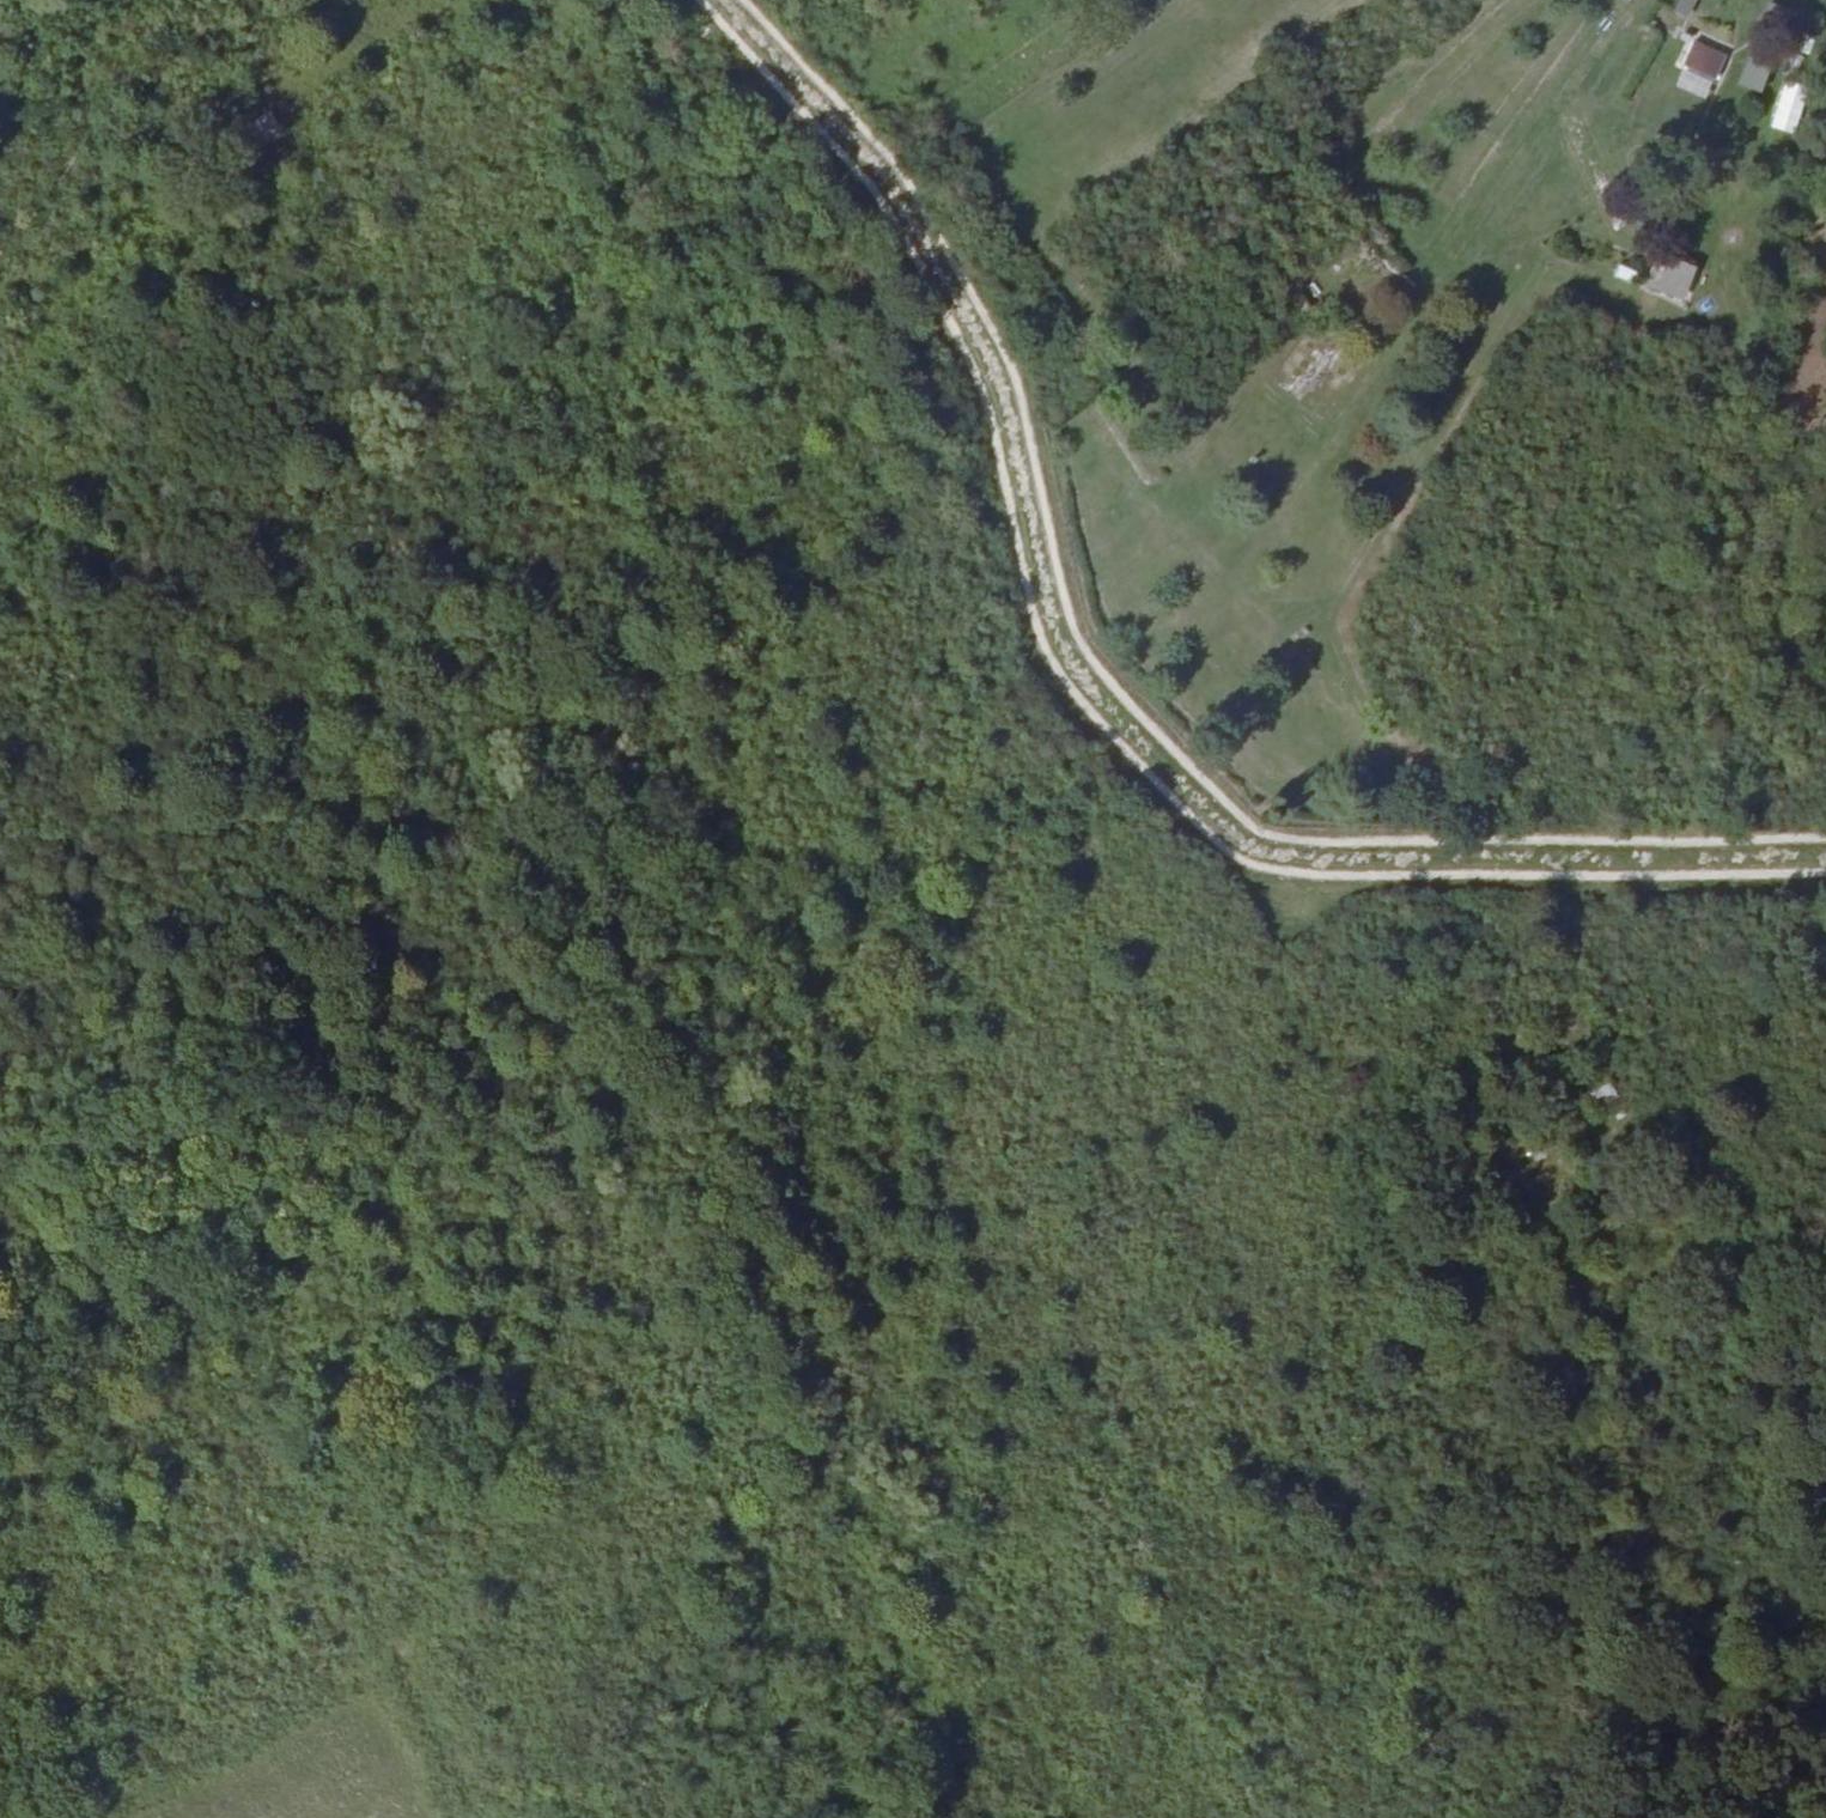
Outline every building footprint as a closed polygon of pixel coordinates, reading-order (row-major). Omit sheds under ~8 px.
[(1684,22),(1695,0),(1675,0),(1668,14),(1684,22)] [(1723,59),(1689,42),(1678,63),(1710,81),(1723,59)] [(1737,67),(1734,88),(1758,92),(1761,70),(1737,67)] [(265,110),(230,130),(244,152),(278,133),(265,110)] [(1651,253),(1637,290),(1678,305),(1692,269),(1651,253)]
